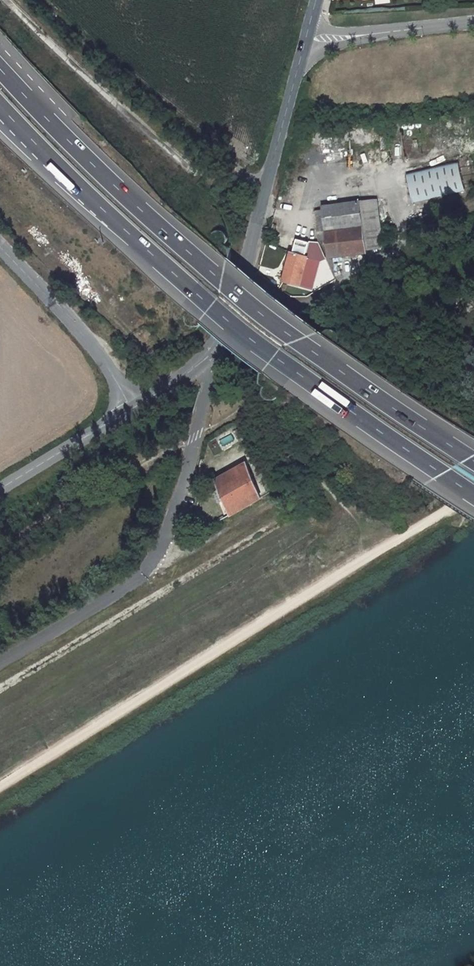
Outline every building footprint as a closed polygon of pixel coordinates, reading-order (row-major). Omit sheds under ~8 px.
[(461,163),(408,171),(413,201),(466,193),(461,163)] [(383,247),(377,200),(323,207),(326,230),(318,231),(319,243),(328,242),(330,257),(366,252),(365,249),(383,247)] [(294,254),(291,254),(284,282),(312,289),(319,261),(306,257),(310,243),(297,240),(294,254)] [(246,463),(213,479),(232,515),(264,499),(246,463)]
